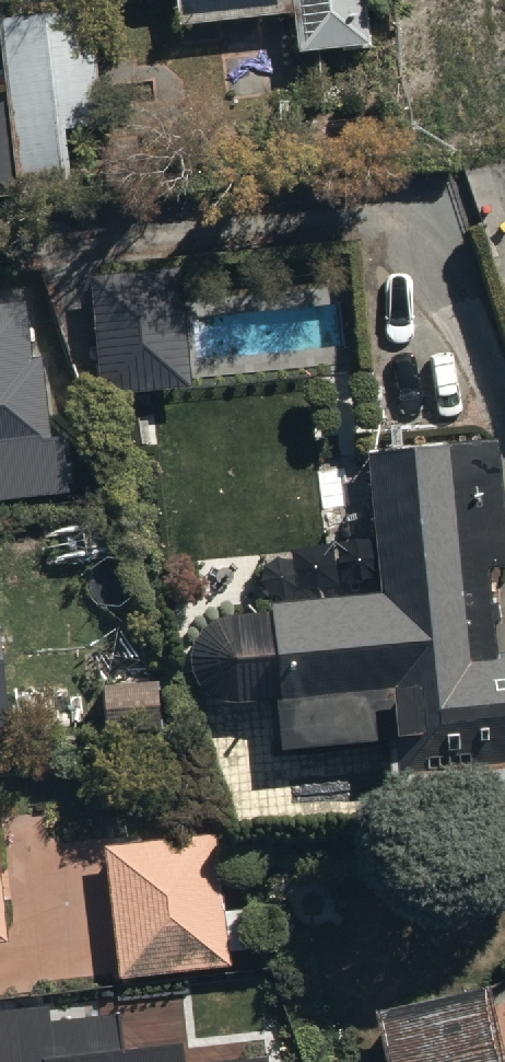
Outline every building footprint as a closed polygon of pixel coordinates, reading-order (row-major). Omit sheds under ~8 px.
[(179,30),(295,19),(298,56),(364,50),(359,0),(176,0),(179,30)] [(0,22),(0,37),(15,205),(71,200),(66,138),(103,135),(92,14),(0,22)] [(10,198),(2,109),(0,109),(0,199),(10,198)] [(182,270),(91,276),(100,392),(190,386),(182,270)] [(72,493),(65,435),(54,436),(45,357),(35,358),(28,300),(0,303),(0,501),(72,493)] [(369,458),(381,602),(271,612),(279,758),(386,748),(391,799),(483,790),(485,809),(504,807),(504,624),(489,625),(484,567),(504,565),(504,527),(497,445),(369,458)] [(13,736),(0,632),(0,738),(13,736)] [(159,688),(102,689),(103,734),(160,733),(159,688)] [(214,839),(103,849),(115,981),(225,972),(214,839)] [(487,991),(373,1016),(383,1061),(502,1061),(487,991)] [(182,1042),(124,1048),(120,1011),(52,1019),(50,1003),(0,1008),(0,1061),(184,1061),(182,1042)]
